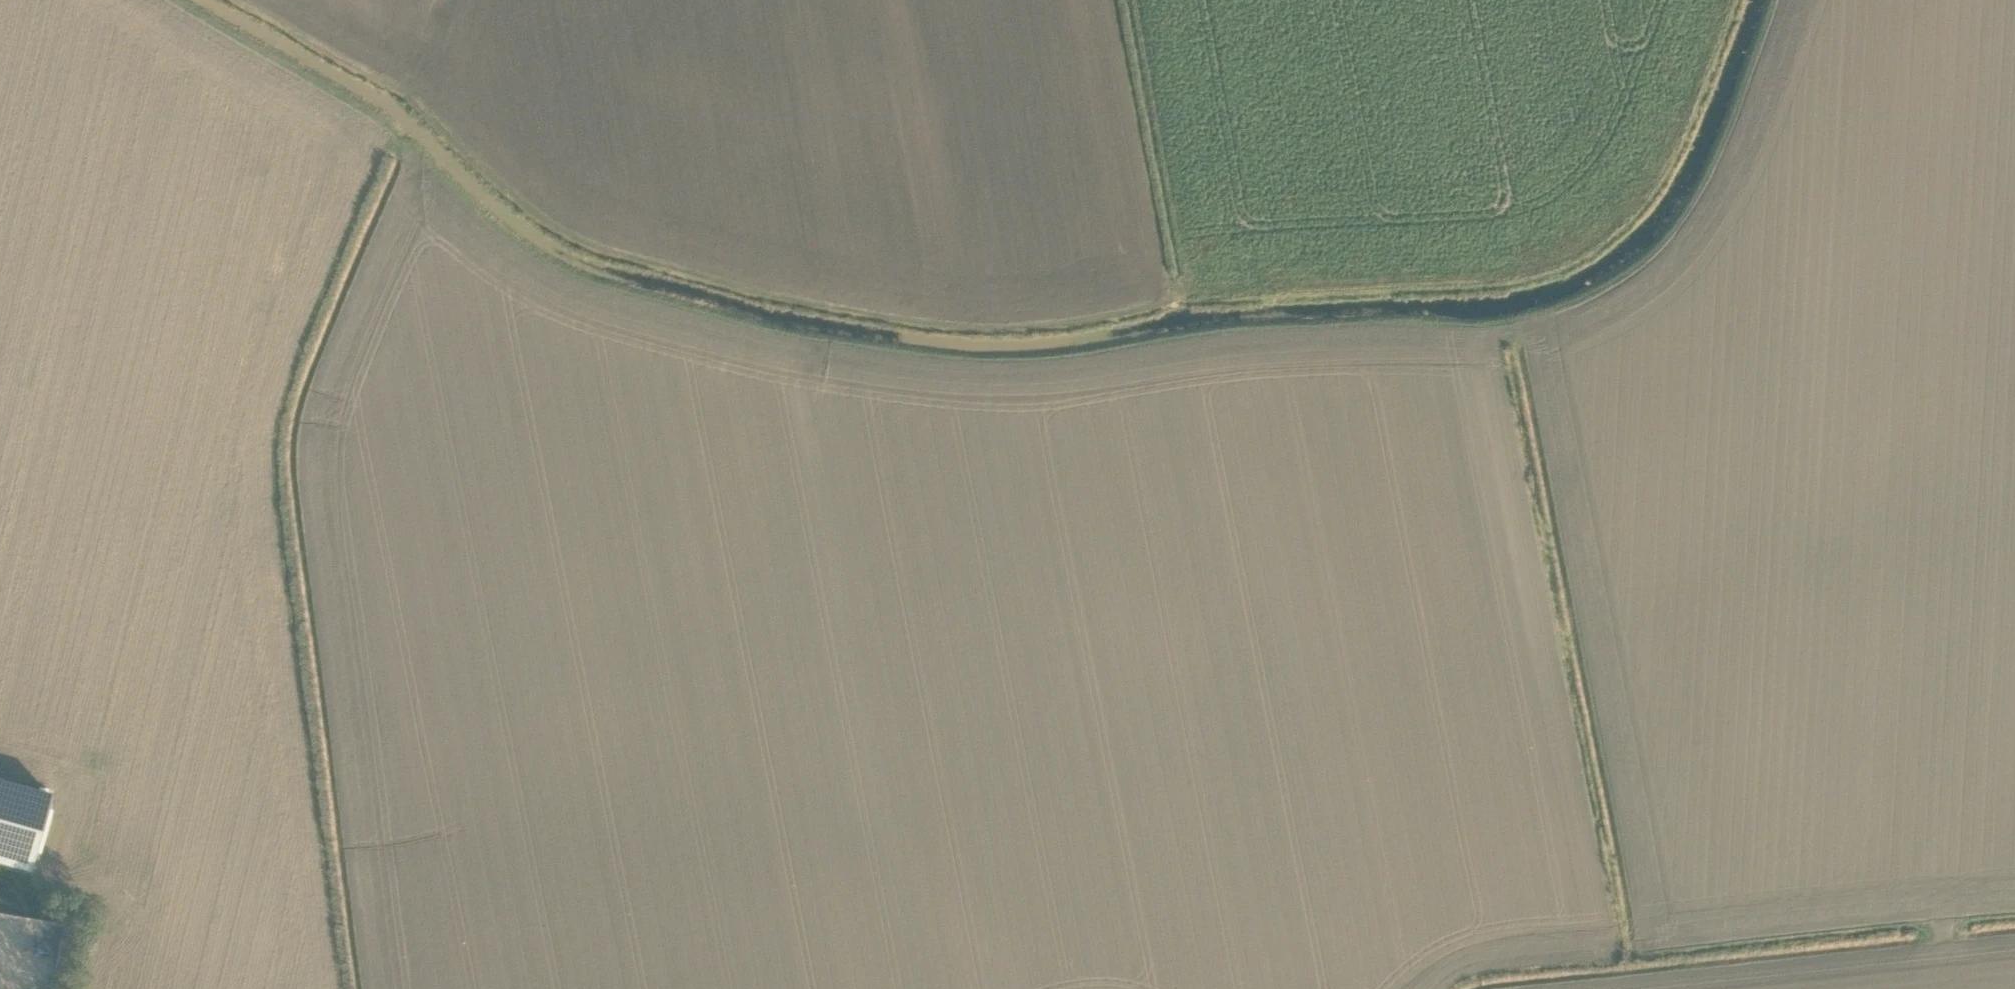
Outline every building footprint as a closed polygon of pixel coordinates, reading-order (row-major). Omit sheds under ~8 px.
[(29,876),(52,796),(0,781),(0,867),(29,876)]
